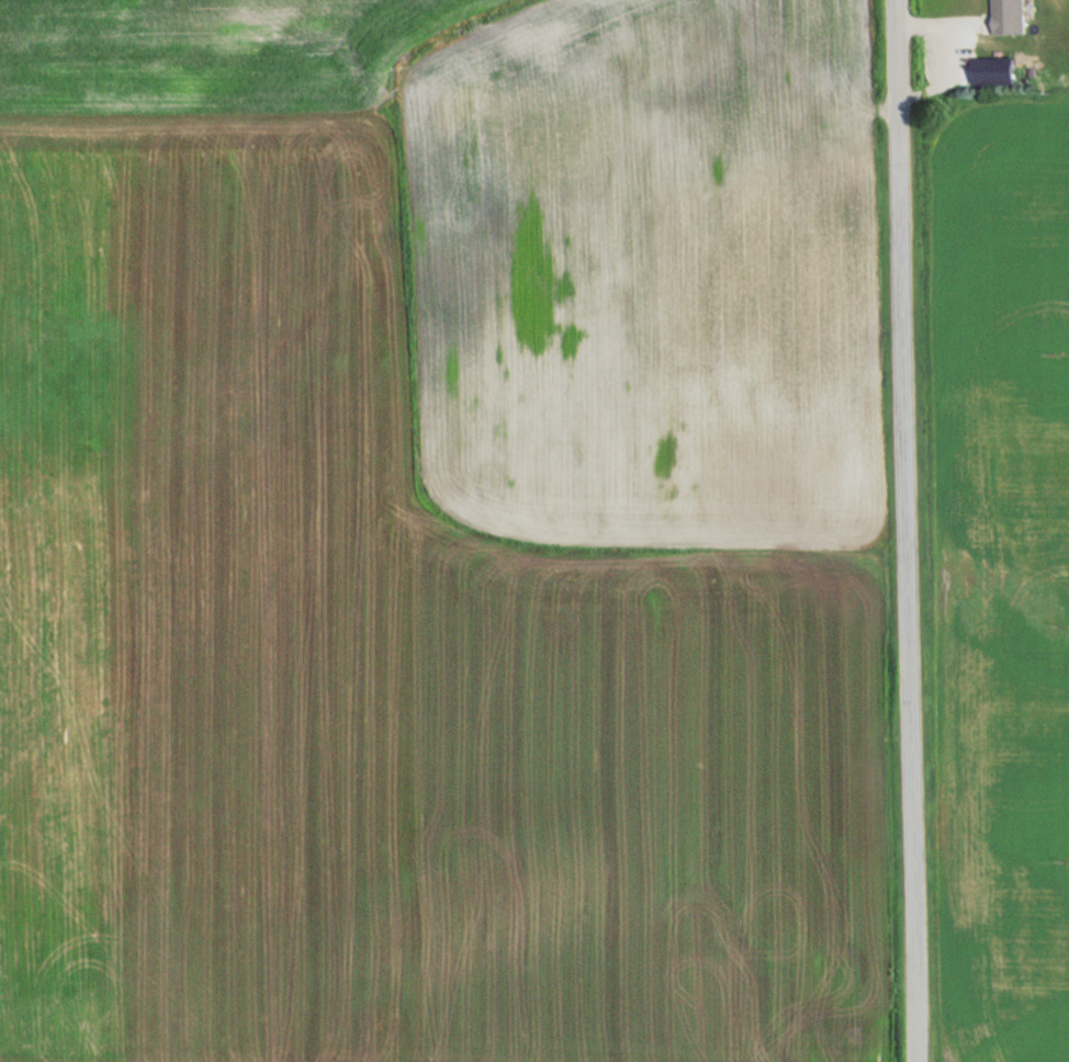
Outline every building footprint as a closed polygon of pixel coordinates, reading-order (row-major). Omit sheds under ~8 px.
[(1031,0),(1000,0),(1001,34),(1032,33),(1031,0)]
